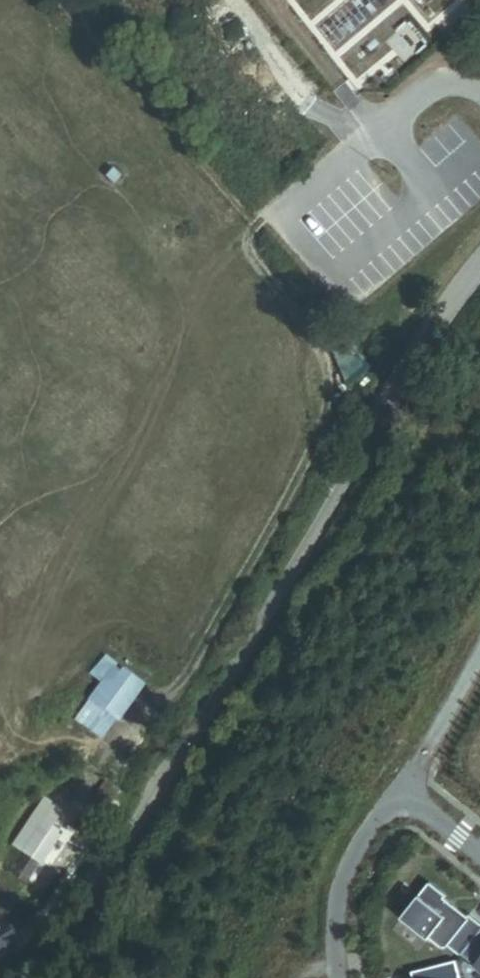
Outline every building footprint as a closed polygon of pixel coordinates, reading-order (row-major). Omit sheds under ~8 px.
[(91,703),(114,722),(140,689),(117,670),(91,703)] [(41,825),(57,836),(64,820),(50,812),(41,825)] [(22,856),(39,867),(59,837),(57,836),(41,825),(31,818),(11,848),(13,849),(22,856)] [(10,874),(22,856),(13,849),(0,868),(0,875),(6,879),(10,874)] [(10,874),(26,885),(39,867),(22,856),(10,874)] [(4,882),(22,895),(28,887),(26,885),(10,874),(6,879),(4,882)] [(430,885),(402,920),(442,949),(449,948),(462,956),(479,933),(479,925),(470,917),(468,919),(444,900),(446,897),(430,885)] [(12,941),(0,923),(0,949),(12,941)] [(462,956),(479,971),(479,933),(462,956)]
